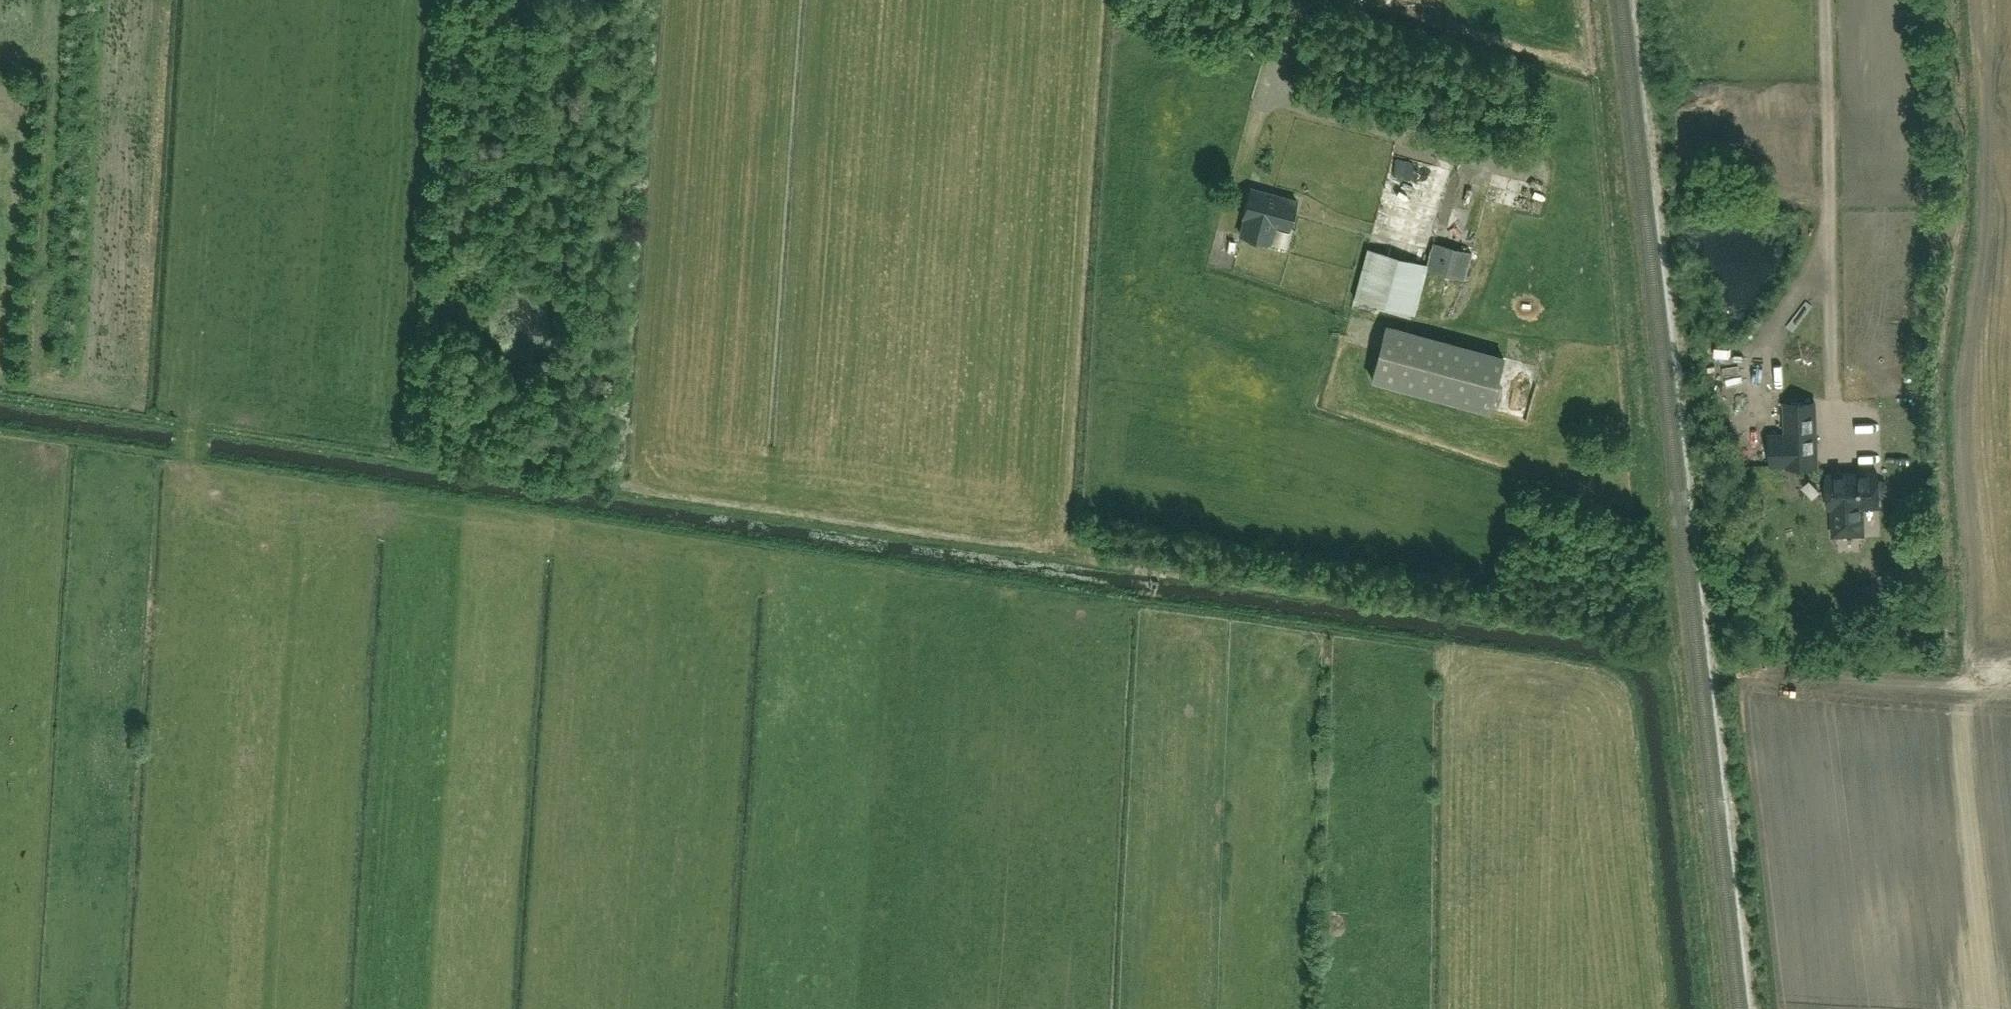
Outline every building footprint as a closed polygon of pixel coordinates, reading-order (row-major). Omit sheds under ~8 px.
[(1441,158),(1424,188),(1441,198),(1458,167),(1441,158)] [(1239,235),(1254,239),(1268,243),(1273,226),(1288,230),(1296,201),(1250,189),(1242,217),(1244,217),(1239,235)] [(1413,205),(1404,190),(1387,200),(1397,215),(1413,205)] [(1465,279),(1472,252),(1434,243),(1427,269),(1465,279)] [(1368,245),(1359,296),(1416,307),(1426,256),(1368,245)] [(1385,326),(1371,379),(1488,410),(1502,357),(1385,326)] [(1786,434),(1770,435),(1771,466),(1787,465),(1787,467),(1817,466),(1815,402),(1785,403),(1786,434)] [(1862,503),(1893,502),(1892,473),(1831,474),(1832,503),(1833,503),(1834,533),(1863,532),(1862,503)]
